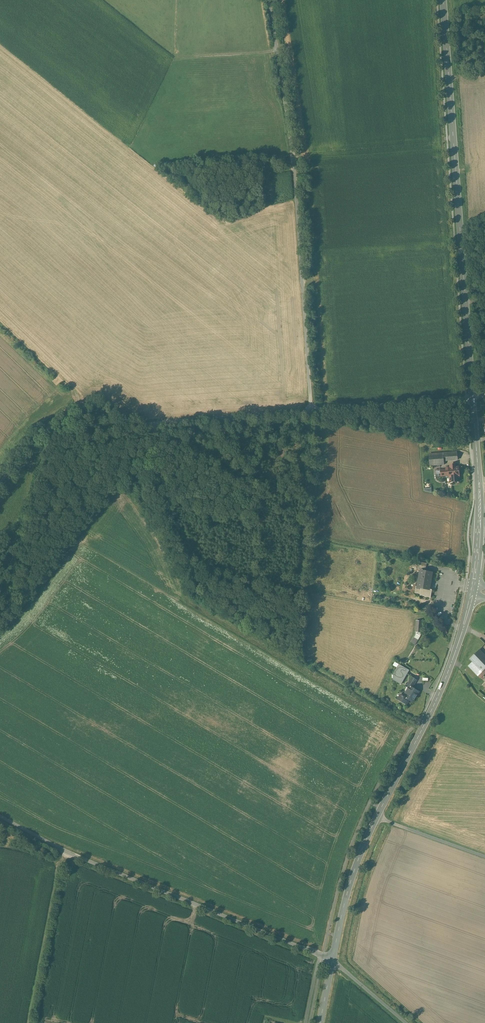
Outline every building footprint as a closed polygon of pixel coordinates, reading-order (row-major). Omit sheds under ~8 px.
[(444,454),(429,455),(430,466),(444,465),(444,461),(458,460),(458,453),(444,455),(444,454)] [(446,469),(441,470),(441,476),(449,476),(450,482),(460,481),(459,467),(456,467),(455,465),(450,465),(450,467),(446,468),(446,469)] [(432,573),(420,571),(418,587),(418,588),(429,590),(429,589),(432,573)] [(418,587),(416,587),(415,593),(420,594),(420,596),(431,598),(432,590),(429,589),(429,590),(418,588),(418,587)] [(421,631),(416,631),(416,634),(412,643),(411,643),(415,645),(420,634),(421,631)] [(470,659),(473,662),(469,666),(480,678),(484,674),(484,656),(480,650),(470,659)] [(397,668),(407,673),(409,670),(396,662),(394,666),(397,668)] [(407,673),(397,668),(394,674),(393,680),(401,684),(407,673)] [(413,686),(417,680),(412,677),(409,683),(413,686)] [(401,695),(398,699),(406,704),(409,700),(410,701),(413,702),(416,697),(415,697),(418,691),(412,688),(413,686),(409,683),(407,685),(409,686),(404,696),(401,695)]
